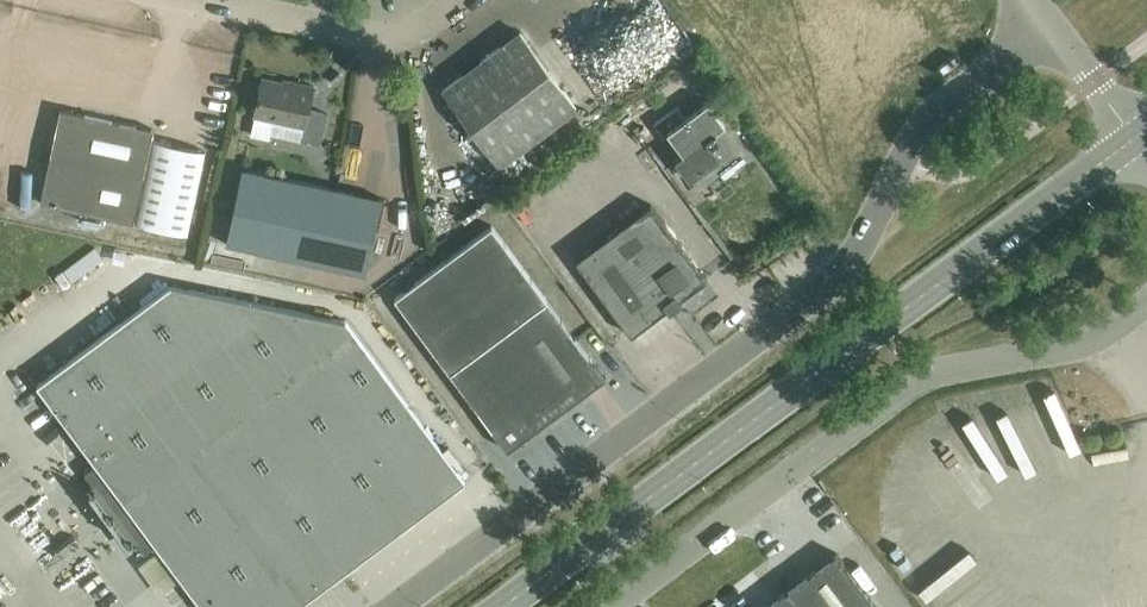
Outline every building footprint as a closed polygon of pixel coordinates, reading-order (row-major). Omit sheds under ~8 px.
[(443,89),(500,166),(576,108),(519,32),(443,89)] [(251,134),(269,138),(273,119),(303,126),(301,139),(320,144),(327,114),(309,110),(314,87),(291,82),(290,84),(262,78),(254,115),(255,115),(251,134)] [(654,124),(664,138),(669,134),(683,154),(675,160),(689,179),(720,157),(711,145),(720,138),(716,131),(725,124),(709,102),(685,118),(677,107),(654,124)] [(41,204),(133,224),(153,131),(60,111),(41,204)] [(206,152),(154,141),(136,224),(188,235),(206,152)] [(226,243),(366,274),(382,199),(242,169),(226,243)] [(678,301),(706,280),(651,205),(576,260),(631,335),(669,307),(671,310),(680,303),(678,301)] [(491,225),(394,298),(507,450),(605,378),(491,225)] [(72,283),(103,261),(94,248),(63,271),(72,283)] [(37,385),(96,464),(84,473),(108,505),(144,554),(156,545),(202,606),(296,606),(465,482),(345,321),(170,285),(37,385)] [(837,554),(765,606),(877,606),(837,554)]
